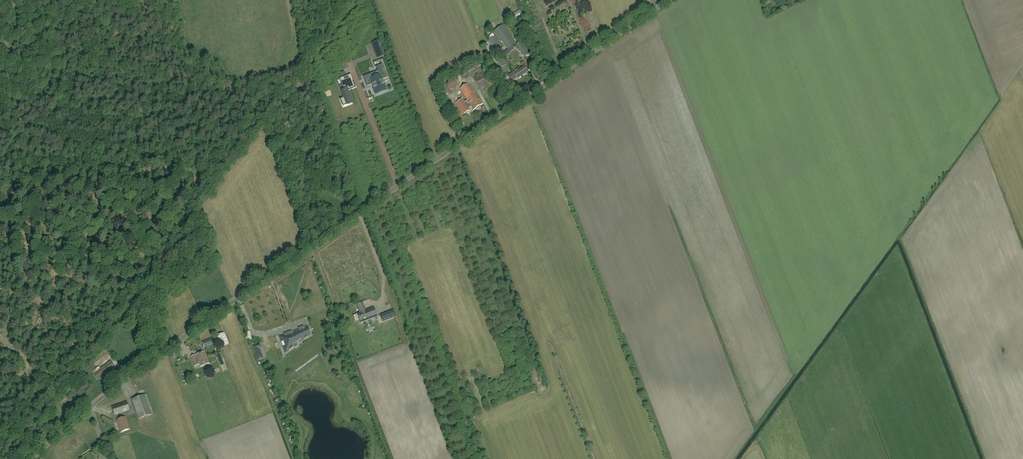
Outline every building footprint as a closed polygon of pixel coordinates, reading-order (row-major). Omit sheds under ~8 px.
[(503,25),(495,31),(507,49),(516,43),(503,25)] [(489,40),(492,45),(497,52),(503,47),(495,36),(489,40)] [(373,44),(376,51),(382,48),(379,41),(373,44)] [(521,41),(516,44),(525,57),(530,53),(521,41)] [(501,68),(507,65),(504,59),(498,62),(501,68)] [(463,73),(467,79),(474,74),(474,73),(485,67),(482,61),(463,73)] [(512,82),(518,78),(518,79),(528,72),(525,67),(528,65),(525,61),(521,64),(523,68),(519,71),(518,70),(517,70),(508,76),(512,82)] [(367,87),(373,84),(374,88),(373,88),(374,88),(376,93),(386,90),(382,80),(388,78),(387,77),(386,78),(382,66),(383,66),(382,64),(380,65),(380,66),(376,68),(379,76),(371,79),(370,75),(366,77),(366,76),(363,77),(364,78),(365,78),(368,86),(367,86),(367,87)] [(493,86),(484,72),(474,78),(483,93),(493,86)] [(344,104),(353,100),(348,88),(351,86),(349,80),(353,79),(351,73),(340,77),(345,89),(343,90),(345,96),(341,98),(344,104)] [(447,85),(450,90),(450,92),(454,91),(454,90),(455,90),(457,85),(454,81),(449,80),(447,85)] [(460,89),(468,100),(465,102),(463,99),(456,103),(464,114),(470,110),(469,108),(471,107),(473,110),(476,108),(477,109),(481,106),(480,106),(483,104),(480,99),(478,99),(468,84),(460,89)] [(479,109),(473,111),(476,119),(482,117),(479,109)] [(142,284),(143,286),(142,286),(147,300),(153,298),(147,282),(142,284)] [(365,310),(363,303),(357,305),(360,313),(357,314),(360,322),(376,316),(373,307),(365,310)] [(396,317),(393,310),(380,315),(383,322),(396,317)] [(304,327),(303,326),(299,328),(300,329),(291,332),(291,333),(288,334),(287,333),(283,334),(283,335),(279,336),(281,342),(283,341),(285,346),(282,347),(285,353),(293,347),(292,345),(300,339),(301,341),(310,335),(307,326),(304,327)] [(224,332),(216,336),(221,347),(229,344),(224,332)] [(213,337),(202,342),(204,347),(216,342),(213,337)] [(254,350),(257,357),(261,355),(259,348),(261,348),(260,344),(253,347),(254,350)] [(195,366),(200,364),(200,366),(209,363),(204,351),(191,357),(195,366)] [(98,380),(112,369),(113,370),(116,368),(111,361),(93,374),(98,380)] [(153,413),(146,394),(132,400),(138,419),(153,413)] [(126,401),(112,406),(115,415),(129,410),(126,401)] [(125,417),(116,420),(121,432),(130,429),(125,417)]
